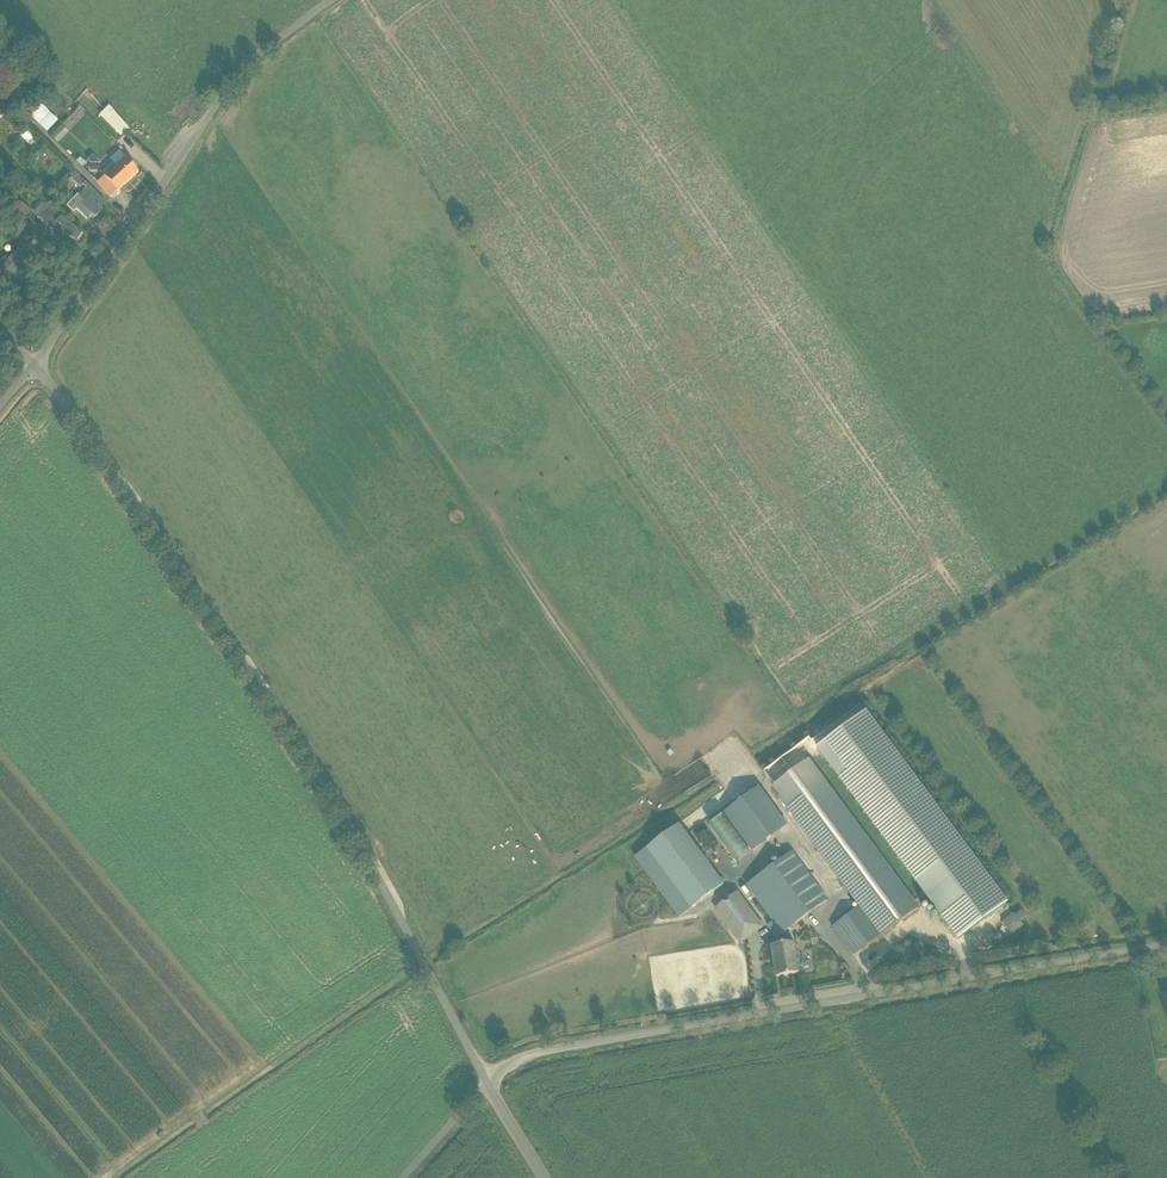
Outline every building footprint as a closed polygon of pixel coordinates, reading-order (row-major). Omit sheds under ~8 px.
[(42,114),(60,131),(72,119),(54,102),(42,114)] [(6,126),(17,113),(4,103),(0,108),(0,121),(6,126)] [(74,123),(64,134),(71,140),(81,129),(74,123)] [(30,135),(38,144),(45,137),(37,128),(30,135)] [(39,144),(43,149),(50,142),(46,137),(39,144)] [(58,151),(51,156),(61,170),(69,165),(58,151)] [(120,189),(140,171),(127,156),(106,174),(120,189)] [(87,223),(108,201),(90,184),(68,205),(87,223)] [(78,241),(84,233),(50,204),(39,217),(57,233),(62,228),(78,241)] [(3,263),(16,279),(33,264),(20,249),(3,263)] [(997,908),(855,717),(808,751),(951,942),(997,908)] [(735,748),(727,751),(736,770),(744,766),(735,748)] [(918,916),(803,761),(766,788),(859,913),(828,936),(850,966),(918,916)] [(781,828),(753,790),(723,813),(751,850),(781,828)] [(740,883),(712,840),(715,838),(708,827),(703,830),(697,820),(647,852),(689,917),(740,883)] [(811,912),(778,864),(744,887),(777,935),(811,912)] [(771,977),(797,973),(793,942),(767,945),(771,977)] [(681,955),(661,961),(670,986),(676,984),(675,982),(685,979),(683,975),(688,974),(683,959),(682,959),(681,955)]
